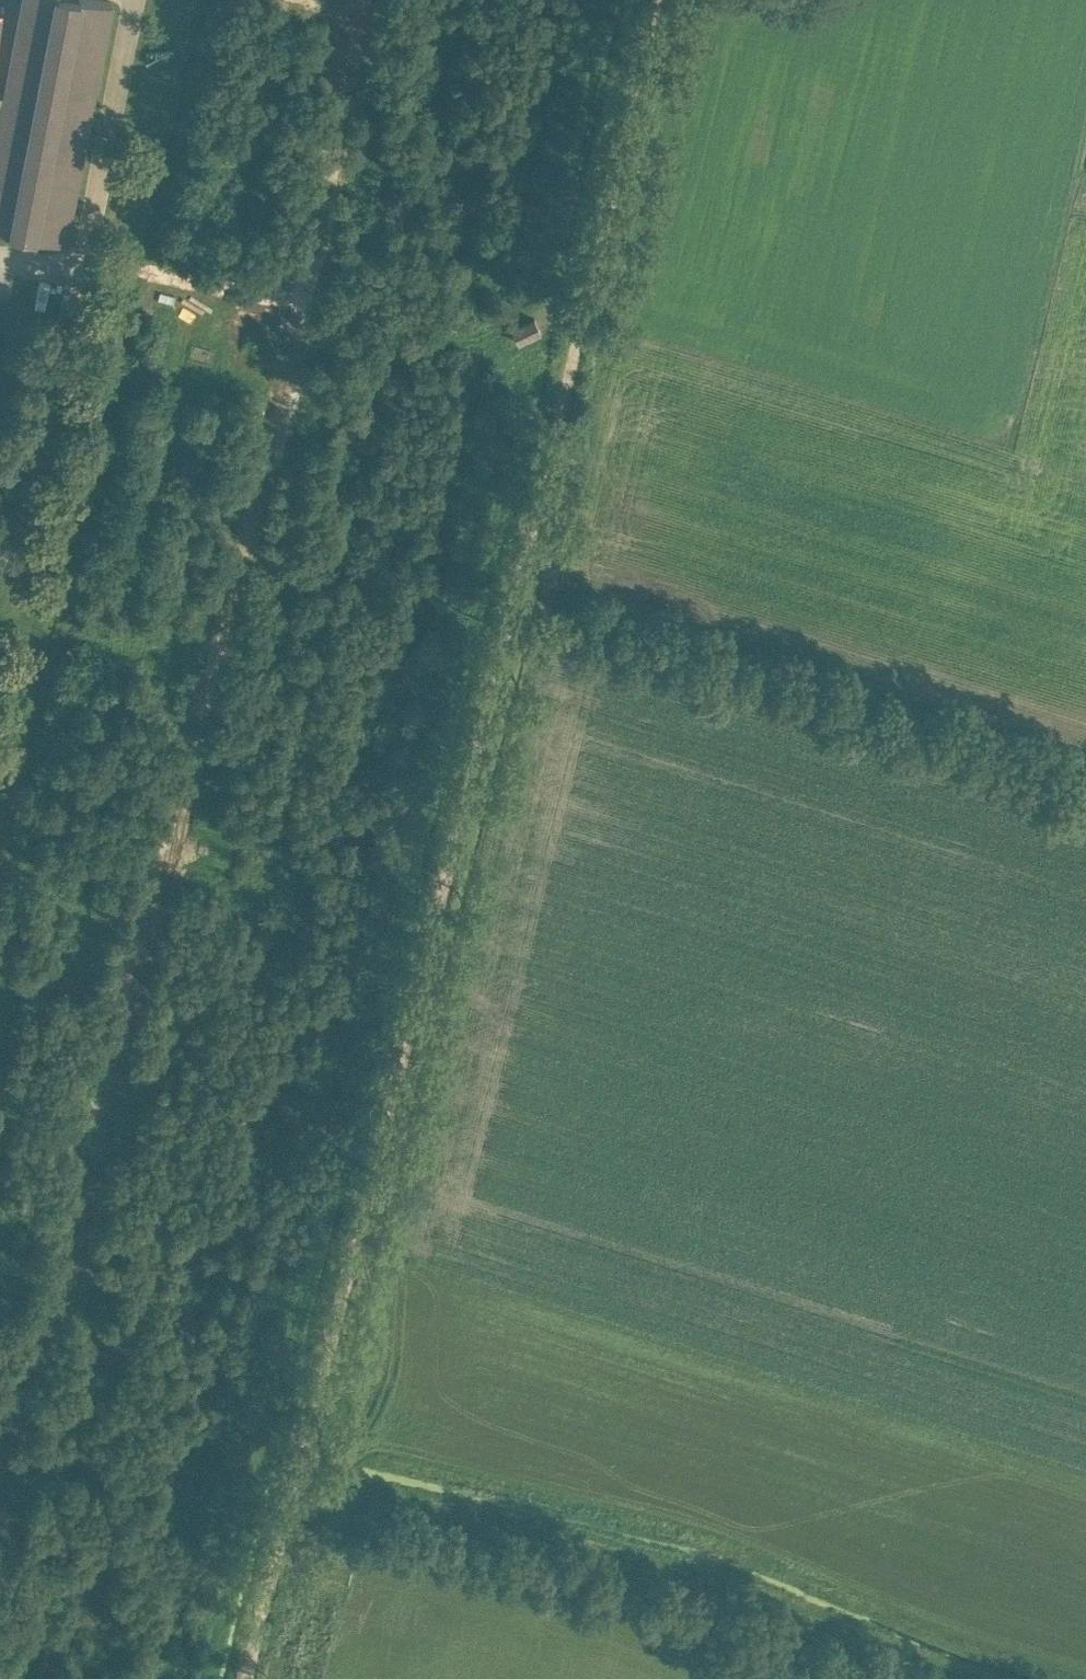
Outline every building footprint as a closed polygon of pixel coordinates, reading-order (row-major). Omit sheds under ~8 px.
[(5,85),(0,84),(0,227),(66,239),(112,0),(22,0),(5,85)] [(518,340),(541,329),(535,317),(512,327),(518,340)]
